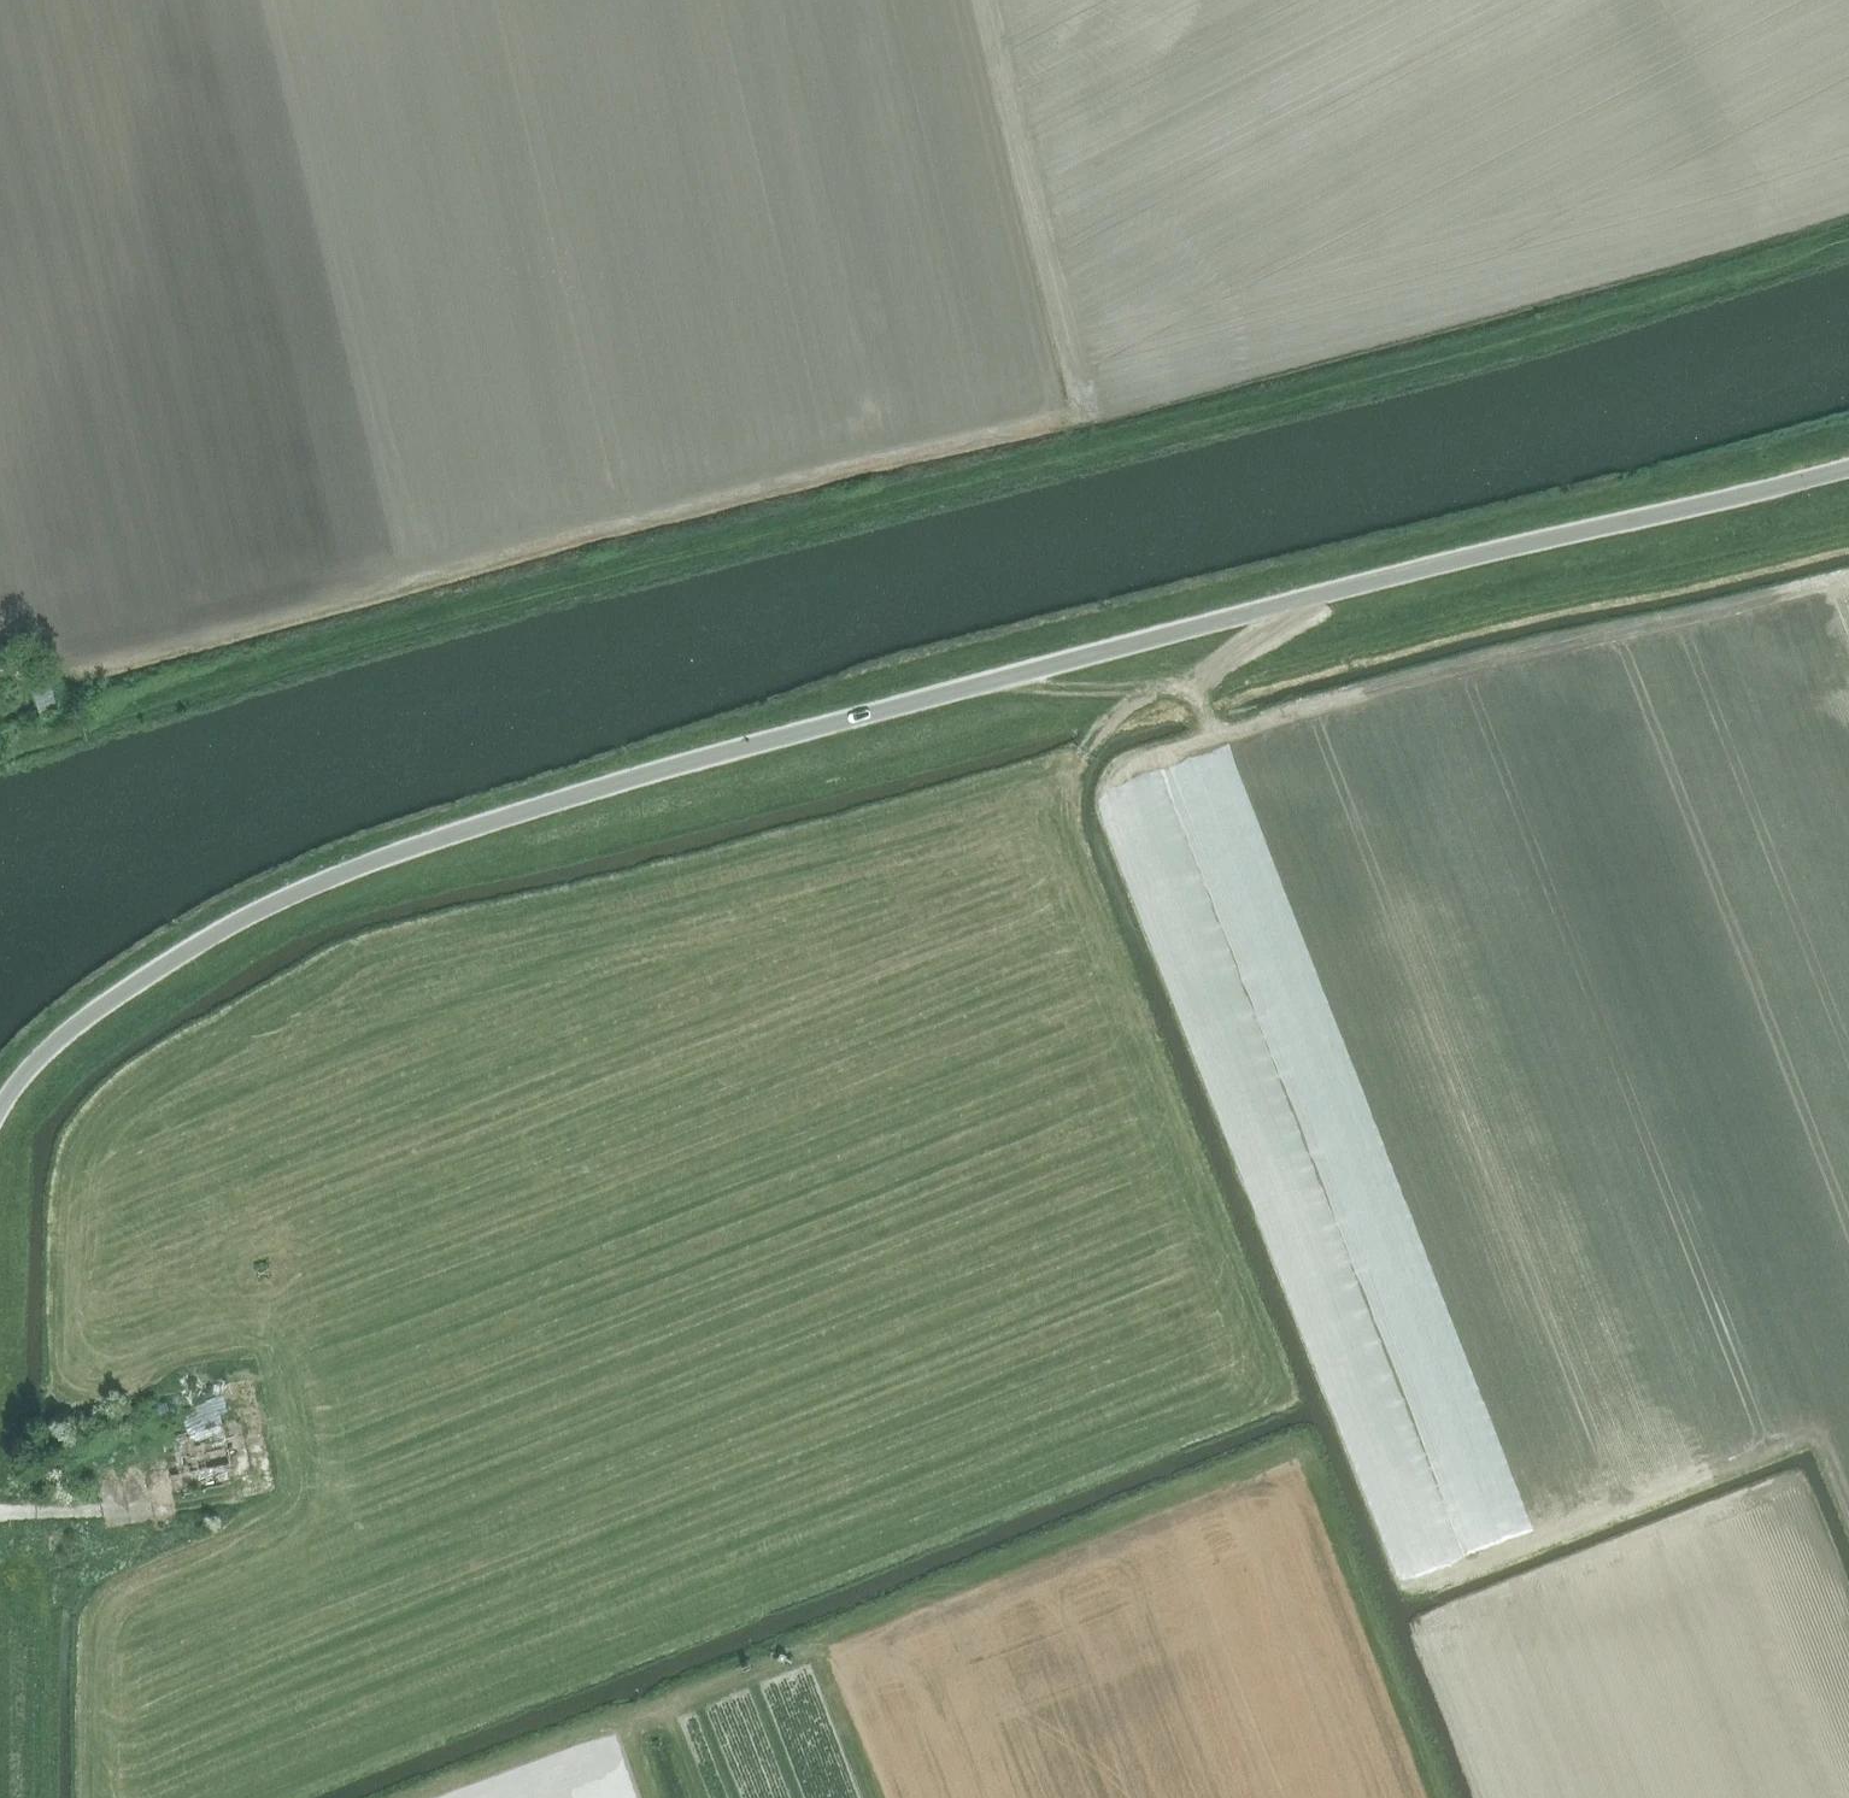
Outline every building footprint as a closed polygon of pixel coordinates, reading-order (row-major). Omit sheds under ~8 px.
[(160,1433),(222,1422),(215,1387),(154,1398),(160,1433)] [(162,1437),(175,1497),(235,1484),(223,1425),(162,1437)]
